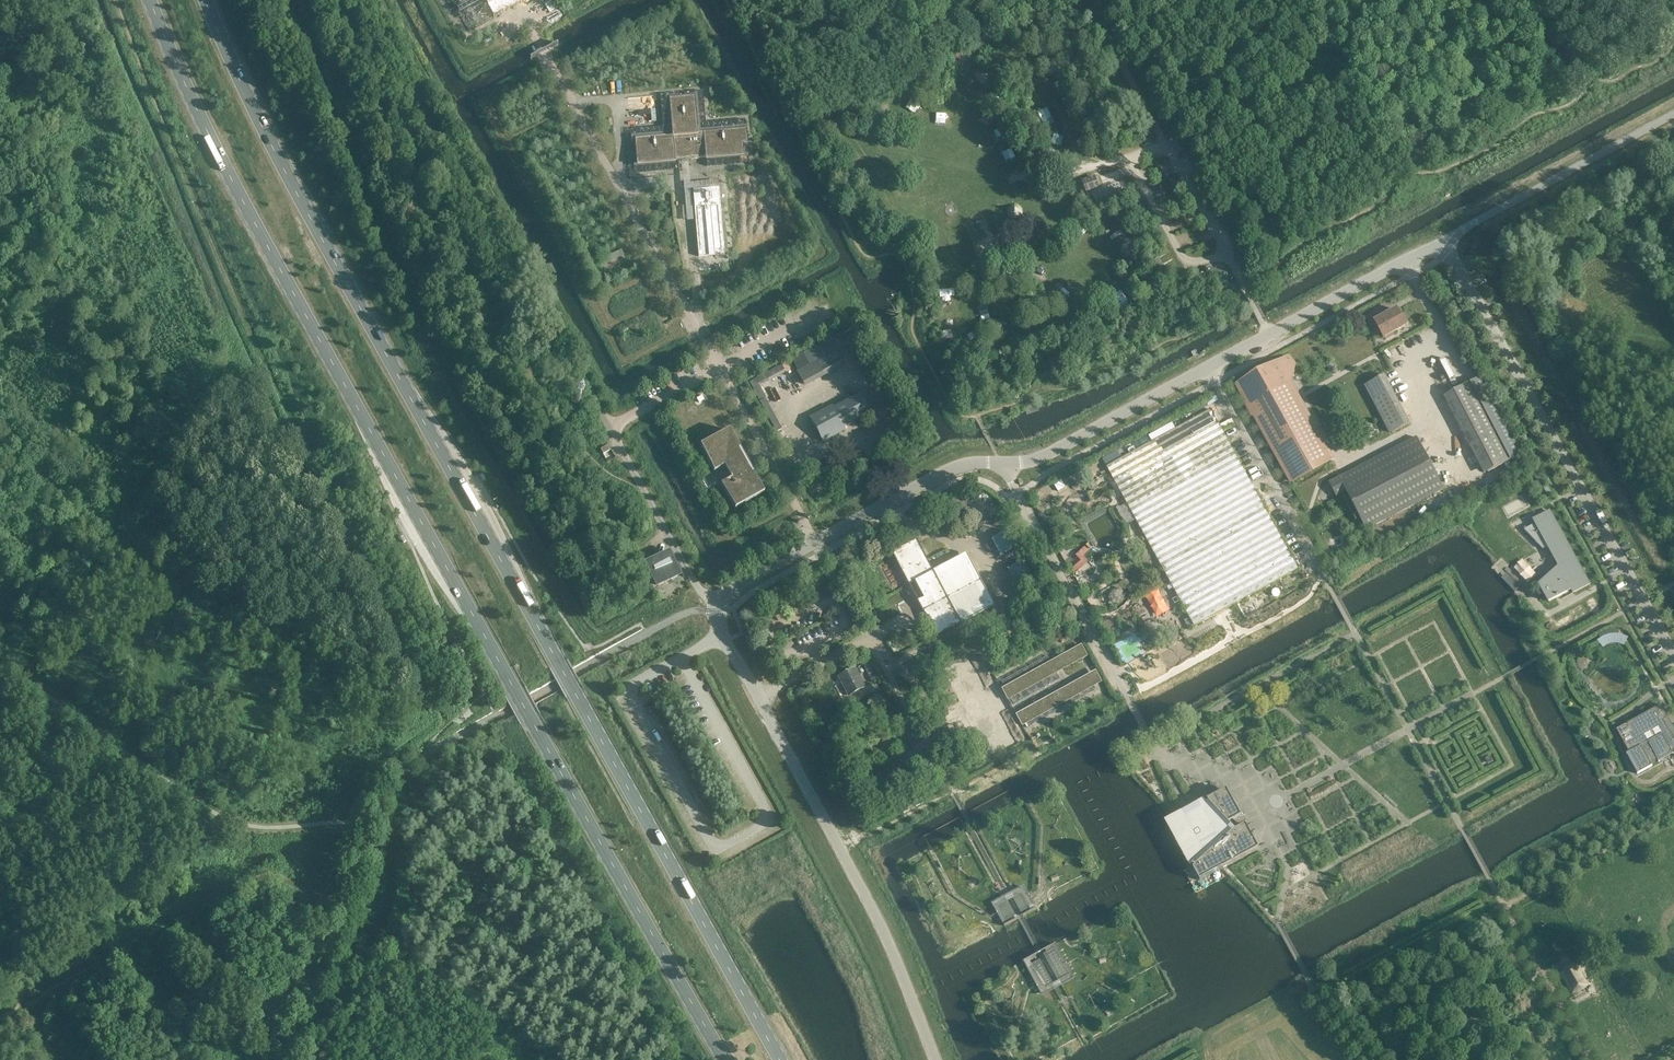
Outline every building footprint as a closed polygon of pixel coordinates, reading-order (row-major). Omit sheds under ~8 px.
[(488,20),(525,0),(477,0),(488,20)] [(698,132),(694,95),(669,98),(672,135),(634,138),(636,164),(743,154),(743,145),(748,144),(746,128),(698,132)] [(1085,181),(1088,190),(1098,187),(1095,178),(1085,181)] [(719,188),(693,191),(695,213),(696,213),(696,219),(695,219),(698,256),(724,254),(719,188)] [(1113,188),(1092,196),(1094,203),(1115,196),(1113,188)] [(1400,316),(1397,309),(1383,317),(1380,311),(1366,318),(1370,325),(1375,322),(1384,338),(1384,337),(1386,340),(1394,335),(1393,333),(1405,326),(1405,325),(1408,323),(1403,314),(1400,316)] [(842,363),(835,350),(797,372),(803,384),(842,363)] [(1249,405),(1288,384),(1289,383),(1294,364),(1290,358),(1240,385),(1246,400),(1247,401),(1249,405)] [(780,366),(749,383),(753,390),(760,401),(765,398),(759,387),(784,373),(780,366)] [(1364,385),(1369,394),(1390,433),(1407,423),(1381,375),(1364,385)] [(1510,457),(1471,382),(1447,394),(1488,472),(1511,460),(1510,457)] [(1249,405),(1293,481),(1330,460),(1289,383),(1288,384),(1249,405)] [(845,430),(844,427),(869,414),(859,394),(833,408),(832,406),(810,418),(823,442),(832,437),(845,430)] [(1194,628),(1299,573),(1297,569),(1213,412),(1109,468),(1194,628)] [(763,493),(729,430),(700,446),(714,471),(724,465),(731,478),(721,484),(735,509),(763,493)] [(1443,491),(1416,439),(1329,484),(1336,498),(1346,493),(1365,531),(1443,491)] [(1543,591),(1541,592),(1541,591),(1540,591),(1539,591),(1538,591),(1537,591),(1537,592),(1536,592),(1536,593),(1536,594),(1537,595),(1538,596),(1539,596),(1540,596),(1544,594),(1548,602),(1572,589),(1574,593),(1589,584),(1549,511),(1534,520),(1536,523),(1524,530),(1542,549),(1548,546),(1559,566),(1540,585),(1543,591)] [(1016,547),(1008,532),(992,540),(1000,555),(1016,547)] [(914,540),(889,554),(907,587),(913,584),(921,600),(915,603),(934,639),(959,626),(992,608),(968,561),(935,579),(914,540)] [(672,559),(668,552),(647,564),(650,571),(653,569),(654,572),(651,573),(656,585),(678,576),(673,564),(671,565),(669,560),(672,559)] [(1032,577),(1024,561),(1008,570),(1016,585),(1032,577)] [(1003,682),(1016,705),(1062,680),(1050,657),(1003,682)] [(957,706),(968,728),(974,725),(991,756),(1000,751),(998,747),(1002,745),(1004,749),(1013,743),(998,715),(996,712),(1006,707),(994,686),(985,691),(983,688),(967,660),(958,665),(960,669),(956,671),(955,668),(954,667),(945,672),(962,703),(957,706)] [(855,669),(852,671),(840,678),(842,683),(849,696),(865,687),(855,669)] [(1088,673),(1019,710),(1028,728),(1098,690),(1088,673)] [(1656,707),(1616,730),(1638,770),(1673,750),(1673,739),(1670,732),(1669,732),(1663,721),(1664,720),(1656,707)] [(1258,849),(1226,790),(1175,818),(1186,830),(1184,832),(1207,857),(1193,869),(1200,881),(1258,849)] [(1022,886),(990,903),(1003,928),(1019,920),(1022,919),(1025,917),(1036,911),(1022,886)] [(1038,953),(1021,962),(1041,998),(1074,980),(1054,944),(1042,951),(1040,952),(1038,953)] [(1576,964),(1571,965),(1571,966),(1565,969),(1561,973),(1572,994),(1578,993),(1583,989),(1588,985),(1576,964)]
